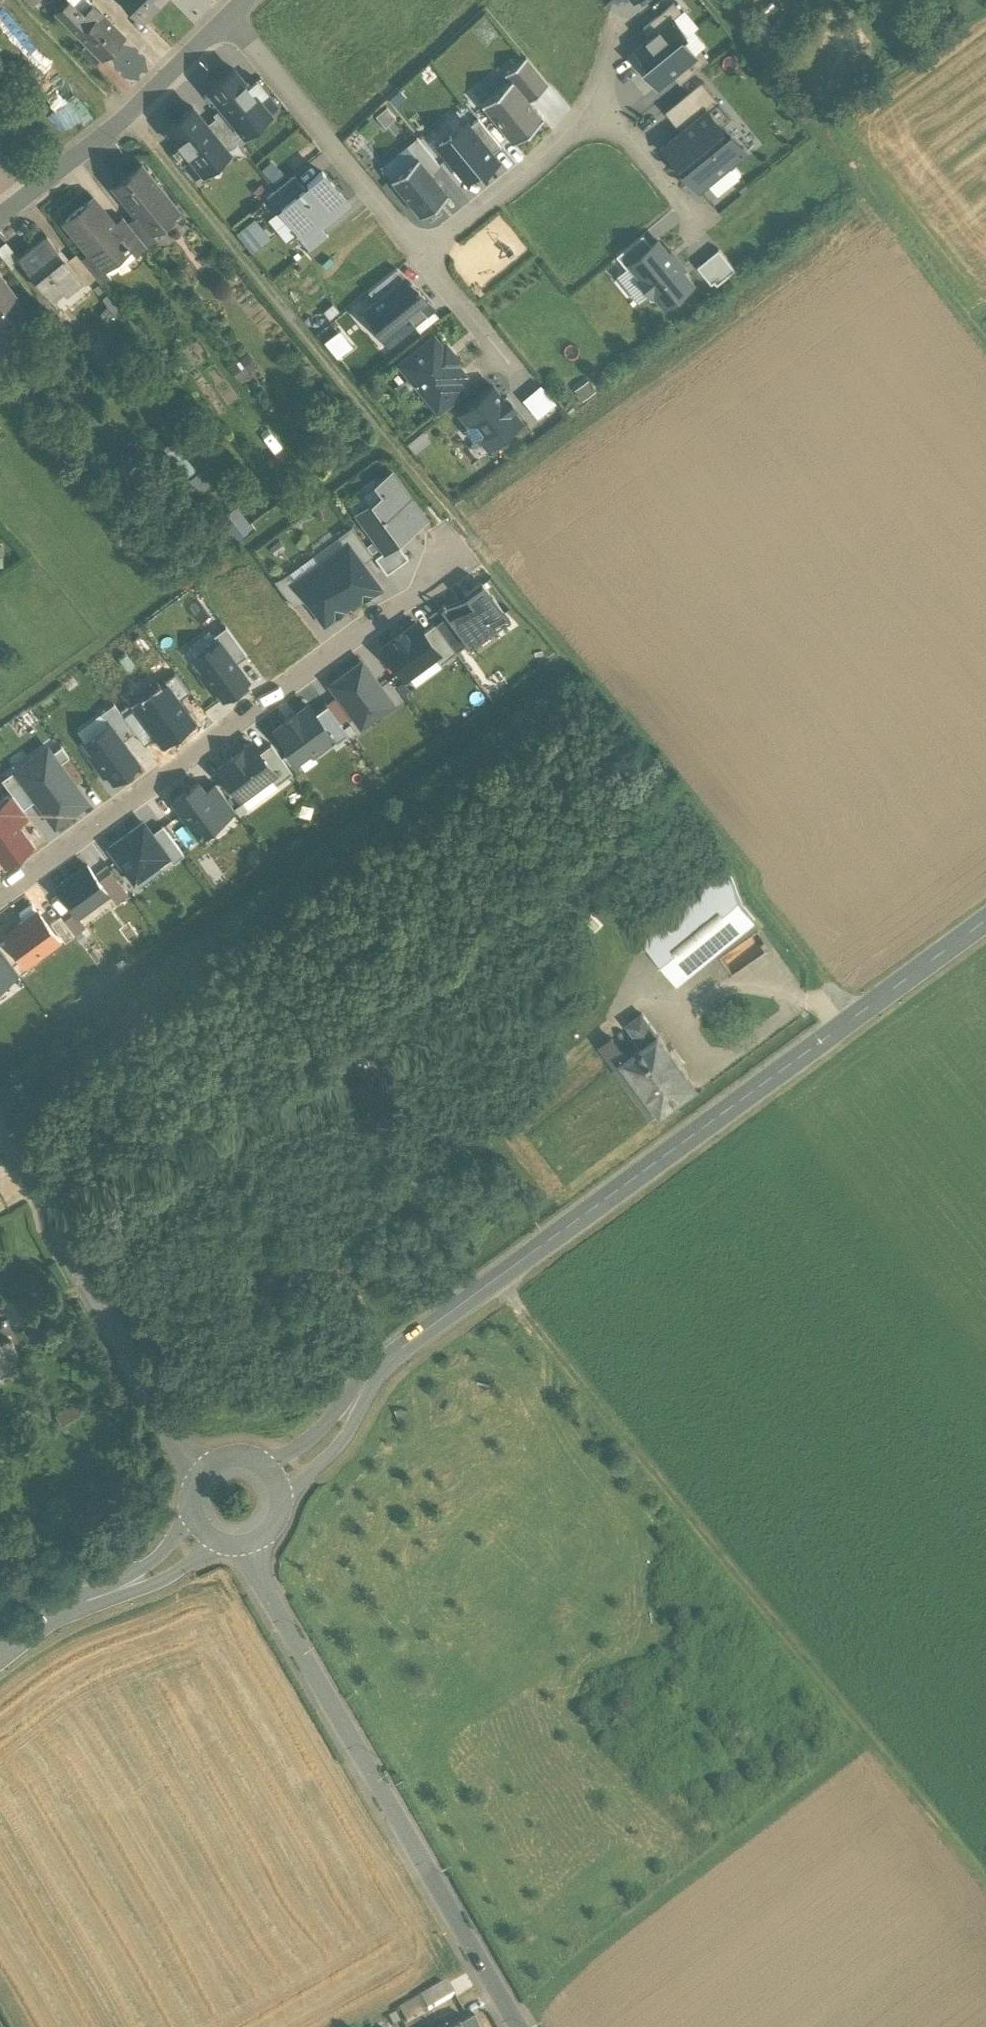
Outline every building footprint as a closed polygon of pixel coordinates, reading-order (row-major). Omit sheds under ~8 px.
[(49,0),(18,0),(32,15),(49,0)] [(81,0),(76,0),(69,7),(83,21),(92,12),(89,8),(81,0)] [(89,8),(97,0),(81,0),(89,8)] [(143,28),(167,4),(163,0),(117,0),(143,28)] [(62,1),(50,13),(56,19),(69,7),(62,1)] [(83,21),(69,7),(56,19),(79,43),(89,53),(103,68),(125,46),(92,12),(83,21)] [(643,35),(651,44),(681,19),(674,10),(643,35)] [(0,27),(0,50),(17,35),(6,22),(0,27)] [(651,44),(636,56),(650,72),(683,46),(687,42),(674,26),(651,44)] [(696,62),(683,46),(646,76),(659,92),(673,81),(696,62)] [(89,53),(82,61),(96,75),(103,68),(89,53)] [(696,62),(673,81),(681,90),(708,68),(700,58),(696,62)] [(74,98),(40,61),(21,78),(54,115),(74,98)] [(511,87),(529,108),(550,91),(527,63),(506,81),(511,87)] [(225,115),(246,140),(270,120),(249,95),(235,78),(211,98),(225,115)] [(259,87),(249,95),(270,120),(271,121),(280,113),(259,87)] [(483,111),(515,149),(544,125),(529,108),(511,87),(483,111)] [(708,117),(719,108),(702,88),(665,118),(681,138),(707,116),(708,117)] [(236,148),(246,140),(225,115),(215,123),(218,126),(236,148)] [(387,134),(397,126),(388,115),(378,123),(387,134)] [(681,138),(664,152),(679,170),(682,168),(687,174),(685,177),(700,195),(712,184),(732,168),(746,157),(724,130),(721,132),(708,117),(707,116),(681,138)] [(183,154),(205,180),(230,160),(208,134),(194,117),(169,137),(183,154)] [(218,126),(208,134),(230,160),(240,152),(236,148),(218,126)] [(470,134),(493,161),(502,154),(480,126),(470,134)] [(468,131),(441,153),(469,187),(481,177),(484,180),(498,168),(493,161),(470,134),(468,131)] [(419,165),(431,180),(441,172),(419,145),(409,153),(419,165)] [(196,188),(205,180),(183,154),(174,162),(196,188)] [(422,225),(450,202),(431,180),(419,165),(392,188),(422,225)] [(742,179),(732,168),(712,184),(722,195),(742,179)] [(177,217),(143,175),(116,197),(138,225),(150,239),(151,238),(177,217)] [(321,235),(349,211),(323,180),(304,196),(277,218),(277,219),(303,249),(321,235)] [(277,218),(304,196),(295,185),(268,207),(277,218)] [(117,234),(96,208),(68,231),(103,274),(127,257),(127,258),(131,255),(130,254),(132,253),(117,234)] [(150,239),(138,225),(129,232),(149,256),(159,248),(151,238),(150,239)] [(129,232),(126,227),(117,234),(132,253),(130,254),(131,255),(139,265),(149,256),(129,232)] [(241,243),(254,259),(269,246),(256,230),(241,243)] [(329,244),(321,235),(303,249),(312,259),(329,244)] [(627,274),(631,270),(652,252),(643,241),(617,262),(627,274)] [(69,271),(50,247),(22,269),(51,304),(63,295),(68,300),(83,288),(69,271)] [(652,252),(631,270),(642,283),(640,285),(651,299),(654,297),(666,311),(693,289),(681,275),(683,274),(671,259),(669,261),(658,248),(652,252)] [(0,255),(0,256),(12,273),(22,267),(10,249),(0,255)] [(735,275),(719,255),(699,272),(697,273),(712,290),(715,288),(717,290),(735,275)] [(97,287),(78,263),(69,271),(83,288),(88,294),(97,287)] [(397,277),(370,299),(378,309),(405,287),(397,277)] [(0,285),(0,318),(3,316),(16,334),(18,332),(29,324),(15,306),(16,306),(0,285)] [(376,333),(390,349),(433,313),(420,298),(417,300),(405,287),(378,309),(367,318),(378,331),(376,333)] [(2,344),(0,342),(0,369),(0,370),(30,348),(18,332),(16,334),(2,344)] [(465,381),(435,344),(402,371),(433,408),(457,388),(465,381)] [(467,399),(457,388),(433,408),(443,419),(467,399)] [(504,405),(494,393),(462,420),(470,430),(464,436),(474,449),(481,443),(490,454),(522,427),(512,415),(514,413),(506,403),(504,405)] [(525,408),(539,426),(557,412),(543,394),(525,408)] [(359,521),(386,558),(398,549),(402,546),(400,543),(411,535),(412,537),(427,526),(393,480),(378,491),(385,501),(359,521)] [(348,551),(363,571),(375,562),(353,533),(339,543),(346,553),(348,551)] [(398,549),(386,558),(377,565),(388,581),(410,565),(398,549)] [(321,571),(355,616),(382,596),(363,571),(348,551),(346,553),(321,571)] [(355,616),(321,571),(296,590),(294,591),(308,611),(327,637),(355,616)] [(297,619),(308,611),(294,591),(296,590),(289,580),(276,590),(297,619)] [(485,588),(445,617),(452,627),(473,656),(514,627),(485,588)] [(439,637),(460,666),(473,656),(452,627),(439,637)] [(386,659),(409,691),(439,669),(442,667),(426,645),(419,636),(386,659)] [(439,637),(426,645),(442,667),(439,669),(445,677),(460,666),(439,637)] [(221,655),(238,678),(249,670),(228,641),(217,649),(221,655)] [(219,703),(225,711),(250,693),(238,678),(221,655),(197,673),(206,686),(203,688),(216,705),(219,703)] [(393,716),(364,677),(335,698),(341,708),(355,726),(363,738),(393,716)] [(181,715),(193,706),(179,688),(167,696),(181,715)] [(197,737),(181,715),(167,696),(138,717),(141,720),(159,746),(169,758),(197,737)] [(342,737),(355,726),(341,708),(328,717),(329,719),(342,737)] [(124,755),(137,746),(126,731),(116,718),(104,727),(112,739),(124,755)] [(278,743),(301,776),(334,752),(335,751),(318,727),(312,719),(278,743)] [(342,737),(329,719),(318,727),(335,751),(334,752),(338,757),(351,748),(342,737)] [(144,757),(159,746),(141,720),(126,731),(137,746),(144,757)] [(140,776),(124,755),(112,739),(88,756),(96,767),(91,770),(105,790),(110,786),(116,794),(140,776)] [(272,790),(276,787),(261,767),(254,757),(221,781),(244,811),(272,790)] [(273,758),(261,767),(276,787),(272,790),(278,798),(294,787),(273,758)] [(54,768),(62,778),(71,771),(63,761),(54,768)] [(18,786),(39,813),(58,839),(90,815),(62,778),(54,768),(50,762),(18,786)] [(16,811),(26,823),(39,813),(18,786),(5,796),(16,811)] [(176,815),(202,850),(226,832),(208,807),(200,797),(176,815)] [(218,799),(208,807),(226,832),(237,824),(218,799)] [(26,823),(16,811),(0,823),(0,866),(2,864),(9,874),(22,864),(25,868),(36,860),(19,837),(30,829),(26,823)] [(136,895),(170,870),(154,848),(146,837),(112,862),(136,895)] [(170,870),(175,877),(186,869),(165,840),(154,848),(170,870)] [(89,880),(59,902),(74,921),(79,928),(108,905),(99,893),(89,880)] [(723,880),(644,943),(677,983),(755,919),(723,880)] [(118,918),(131,908),(111,883),(99,893),(108,905),(118,918)] [(22,928),(26,935),(39,925),(34,919),(22,928)] [(62,929),(63,930),(76,949),(88,940),(79,928),(74,921),(62,929)] [(58,951),(39,925),(26,935),(22,938),(24,941),(9,952),(10,954),(28,978),(45,966),(42,962),(58,951)] [(67,956),(76,949),(63,930),(53,937),(64,952),(67,956)] [(770,950),(757,931),(716,960),(729,978),(770,950)] [(28,978),(10,954),(1,961),(22,989),(31,982),(28,978)] [(22,989),(1,961),(0,961),(0,988),(7,997),(5,998),(6,1000),(22,989)] [(643,1014),(628,1024),(644,1046),(659,1036),(643,1014)] [(696,1086),(659,1036),(644,1046),(628,1058),(613,1038),(601,1046),(616,1066),(624,1061),(661,1112),(696,1086)] [(661,1112),(624,1061),(616,1066),(614,1068),(652,1119),(661,1112)] [(14,1353),(17,1347),(12,1338),(6,1336),(0,1339),(0,1361),(14,1353)] [(458,1997),(450,1982),(424,1996),(432,2011),(458,1997)] [(469,2019),(455,2026),(474,2026),(469,2019)]
